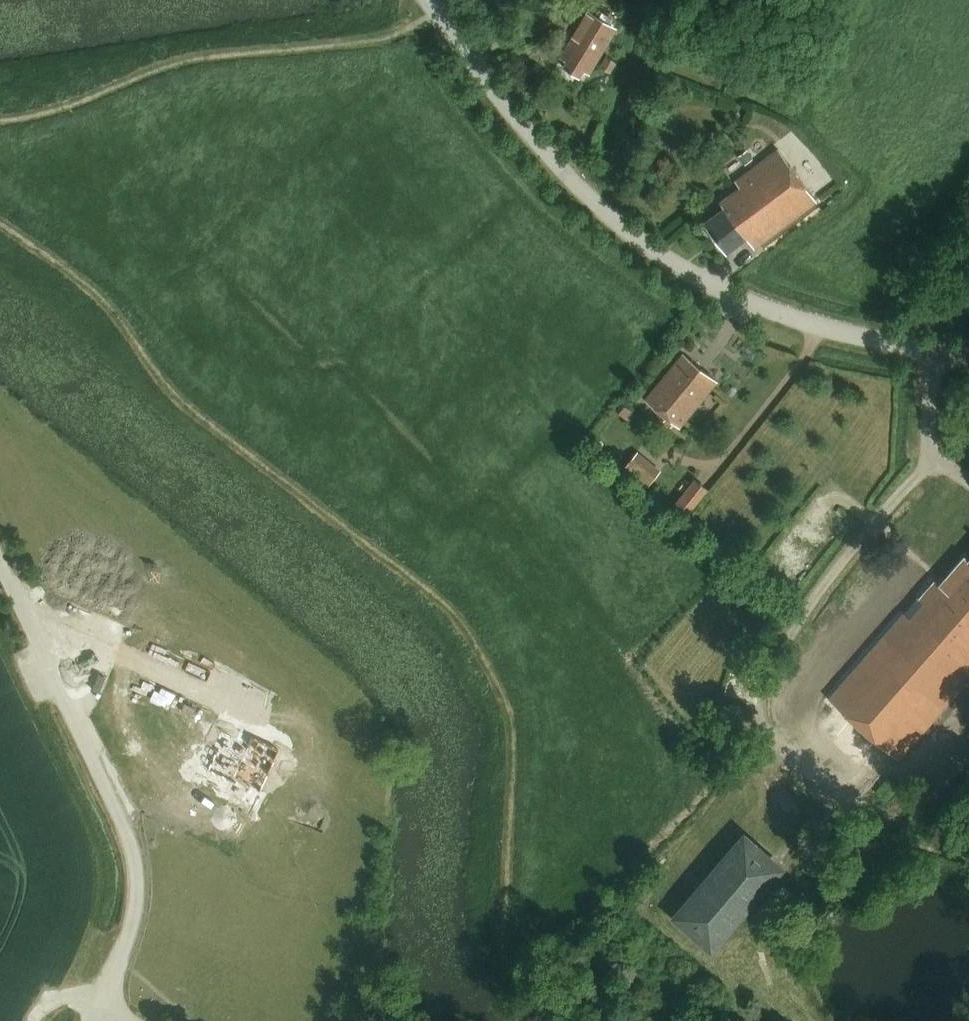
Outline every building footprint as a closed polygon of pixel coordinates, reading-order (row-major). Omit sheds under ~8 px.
[(559,58),(568,62),(564,69),(579,78),(583,71),(590,75),(617,29),(587,11),(559,58)] [(605,57),(599,67),(610,73),(616,63),(605,57)] [(753,249),(816,204),(778,151),(736,182),(741,189),(720,204),(723,209),(703,223),(726,255),(746,240),(753,249)] [(745,153),(737,158),(744,167),(752,162),(745,153)] [(677,429),(715,382),(681,354),(643,401),(677,429)] [(661,471),(638,452),(625,468),(648,487),(661,471)] [(966,564),(962,560),(939,586),(934,581),(917,601),(915,599),(793,739),(865,802),(968,682),(968,561),(966,564)] [(285,719),(185,681),(157,759),(257,796),(285,719)] [(786,868),(745,831),(670,917),(711,953),(786,868)]
